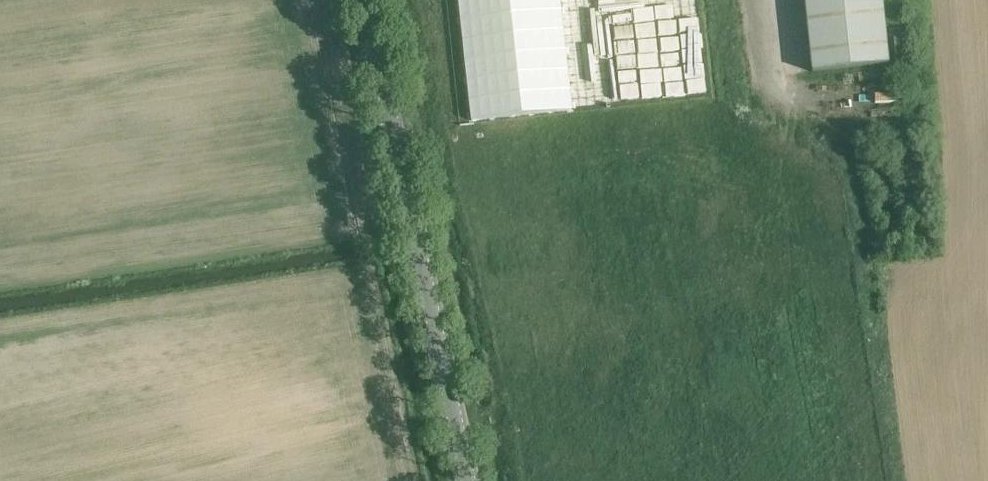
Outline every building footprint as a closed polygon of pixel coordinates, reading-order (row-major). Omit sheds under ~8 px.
[(812,72),(888,64),(881,0),(805,0),(812,72)]
